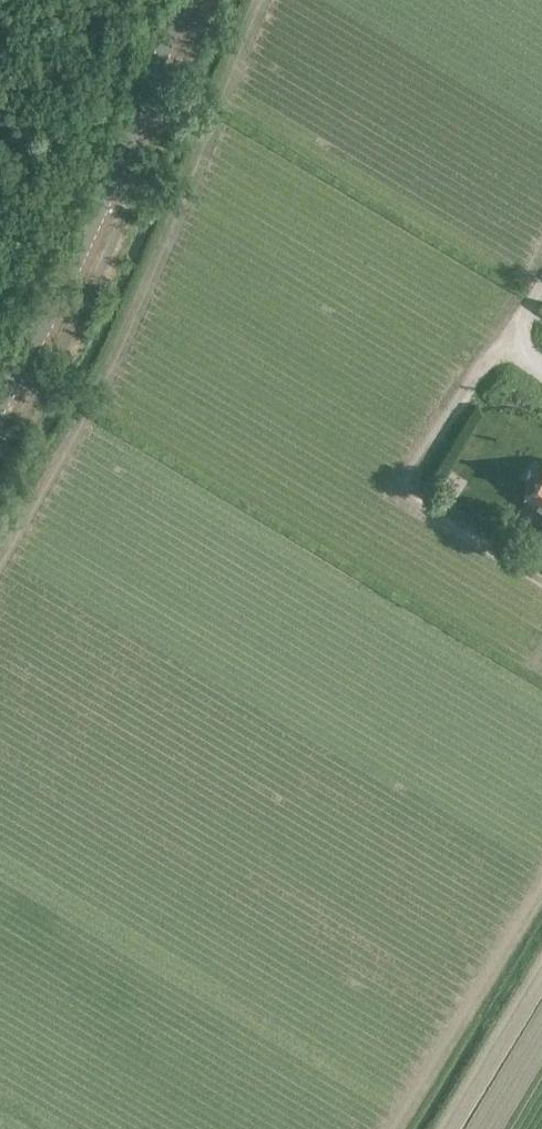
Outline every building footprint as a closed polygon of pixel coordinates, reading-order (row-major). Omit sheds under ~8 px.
[(525,493),(541,507),(541,473),(525,493)]
